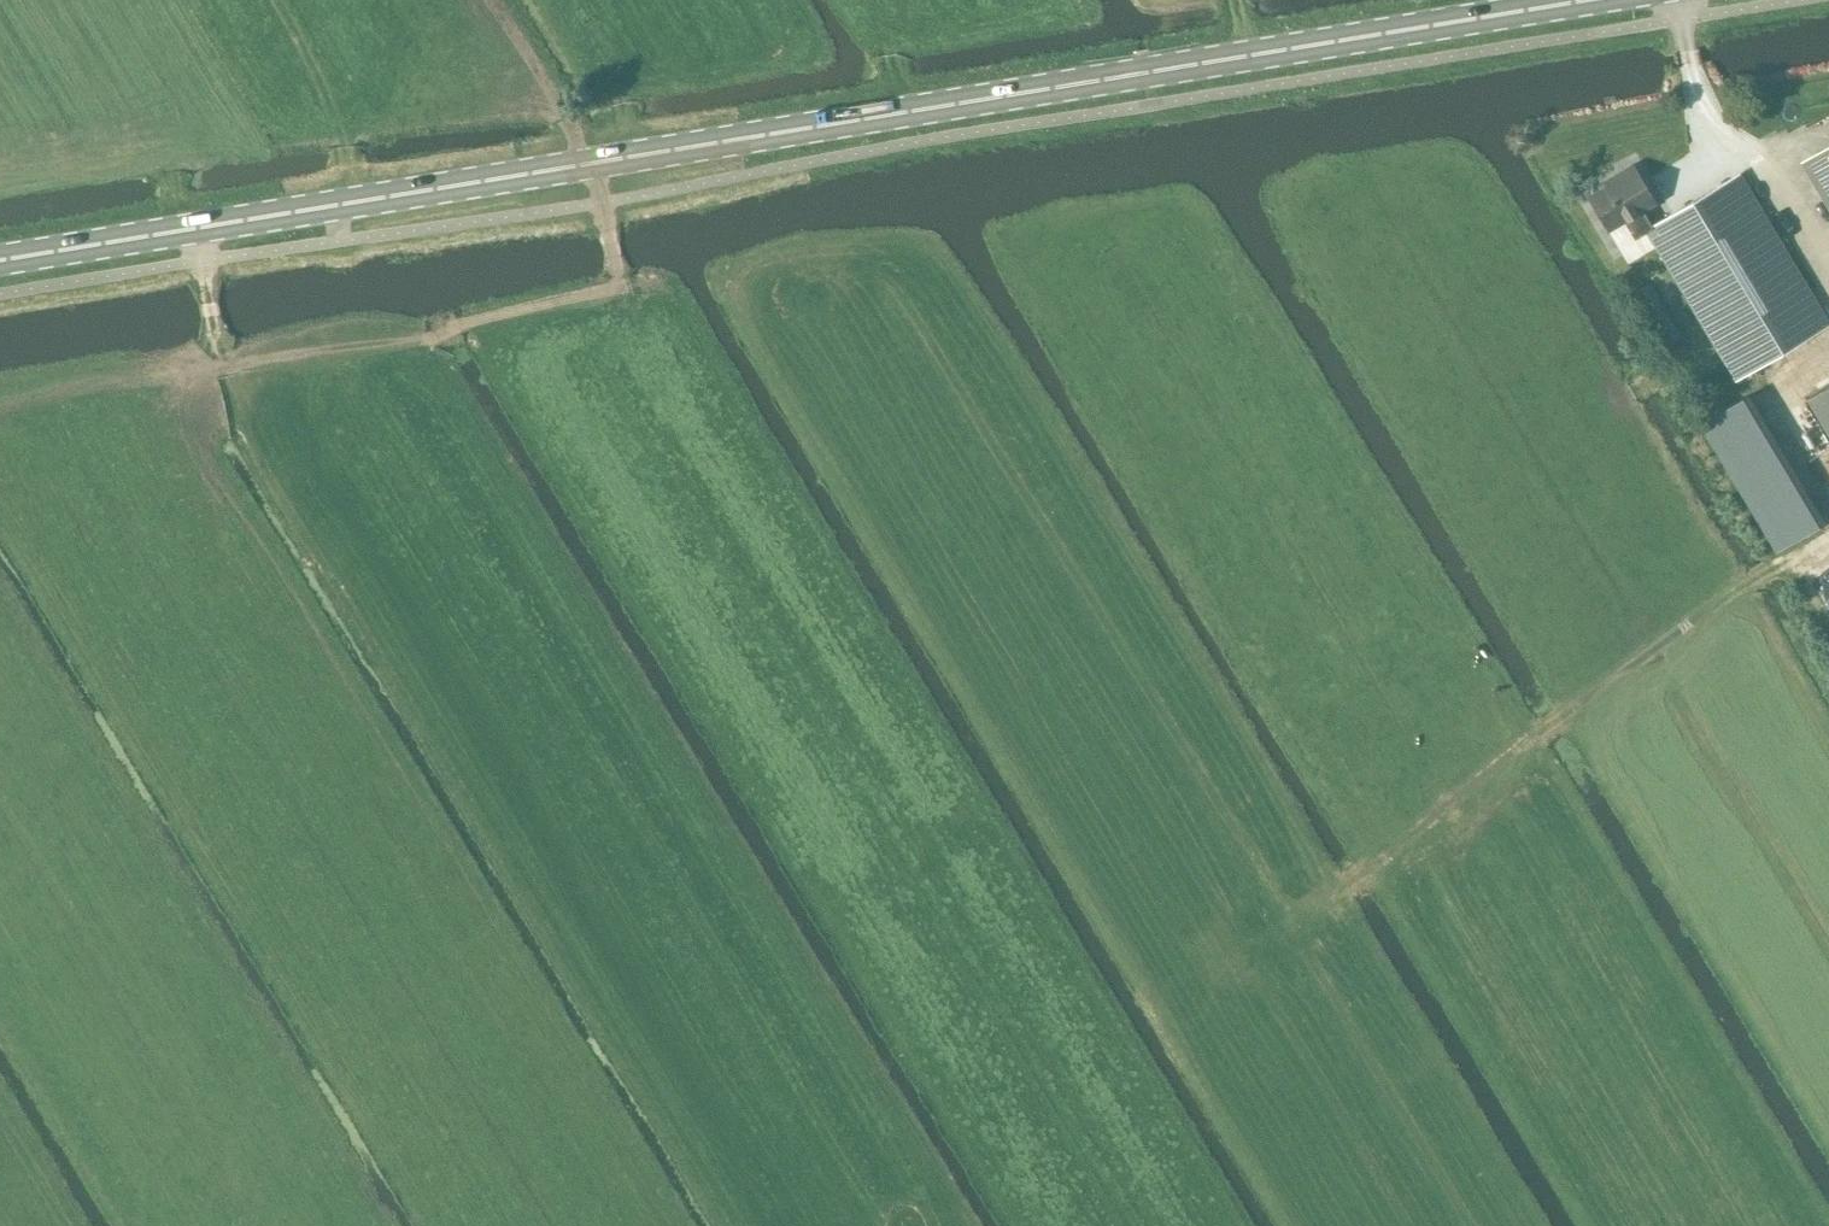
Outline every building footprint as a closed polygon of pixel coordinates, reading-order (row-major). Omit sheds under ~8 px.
[(1806,162),(1828,200),(1828,148),(1806,162)] [(1634,238),(1646,232),(1654,227),(1645,211),(1656,204),(1633,164),(1602,181),(1603,188),(1587,197),(1608,232),(1625,222),(1634,238)] [(1646,232),(1735,381),(1828,325),(1828,322),(1741,175),(1654,227),(1646,232)] [(1805,401),(1828,441),(1828,387),(1805,401)] [(1796,585),(1828,642),(1828,566),(1796,585)]
